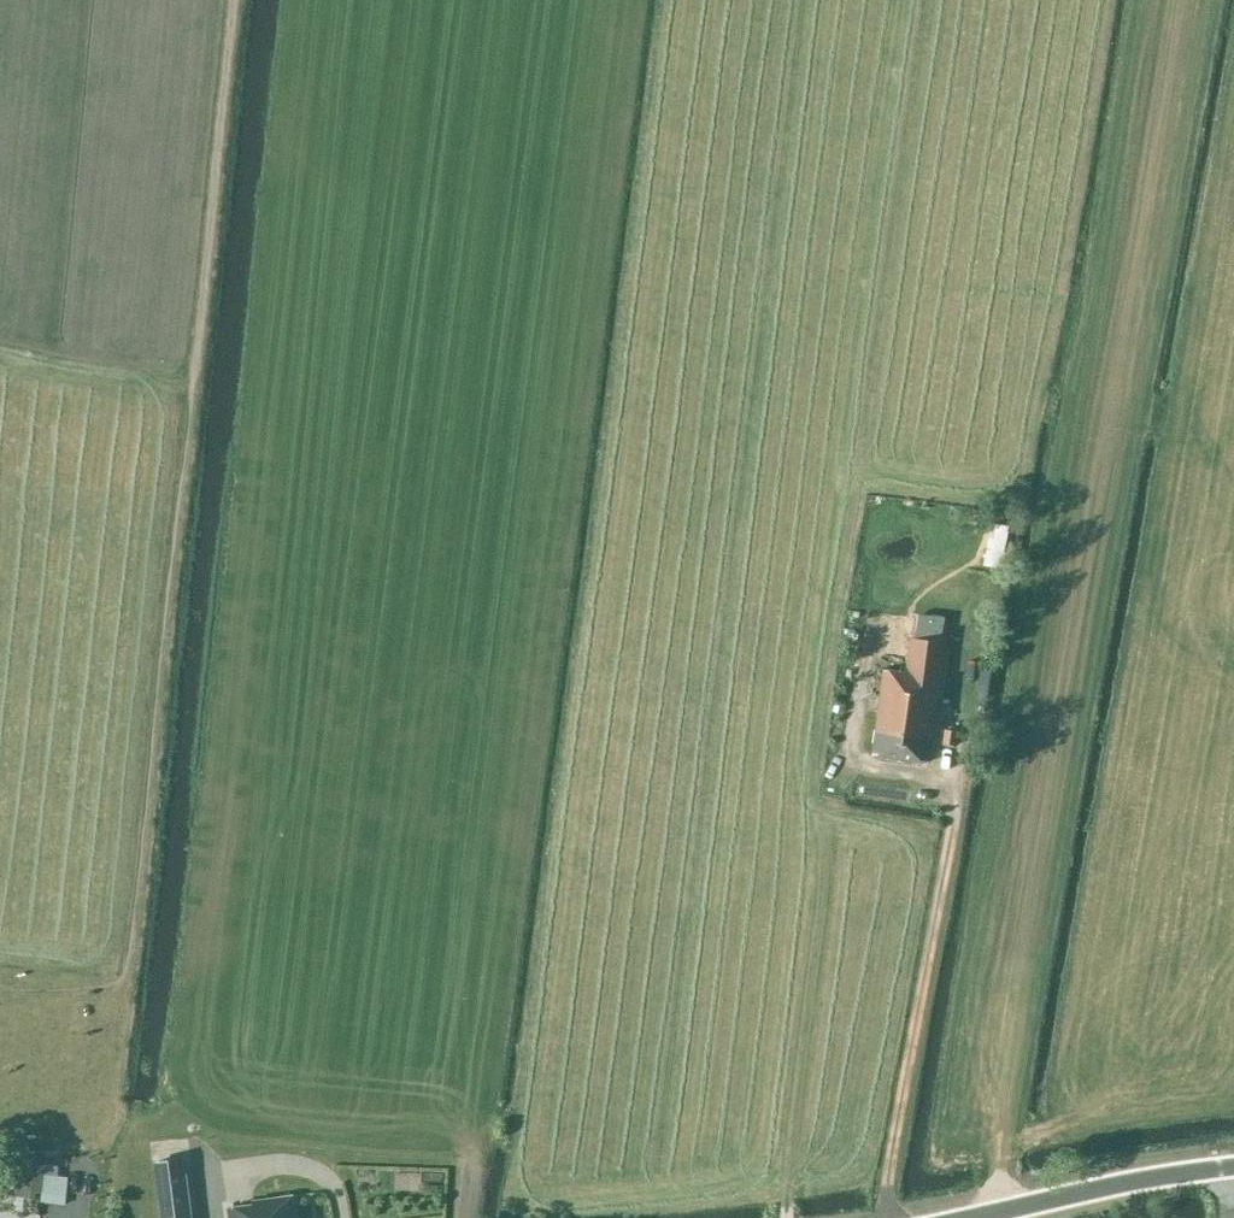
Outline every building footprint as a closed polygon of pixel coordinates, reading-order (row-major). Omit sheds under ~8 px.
[(928,760),(944,640),(911,636),(907,666),(900,665),(900,670),(883,668),(872,753),(928,760)] [(46,1153),(19,1151),(16,1196),(37,1198),(37,1191),(43,1192),(46,1153)] [(156,1160),(164,1217),(188,1217),(180,1157),(156,1160)] [(227,1205),(229,1217),(295,1217),(291,1193),(252,1198),(252,1202),(227,1205)]
